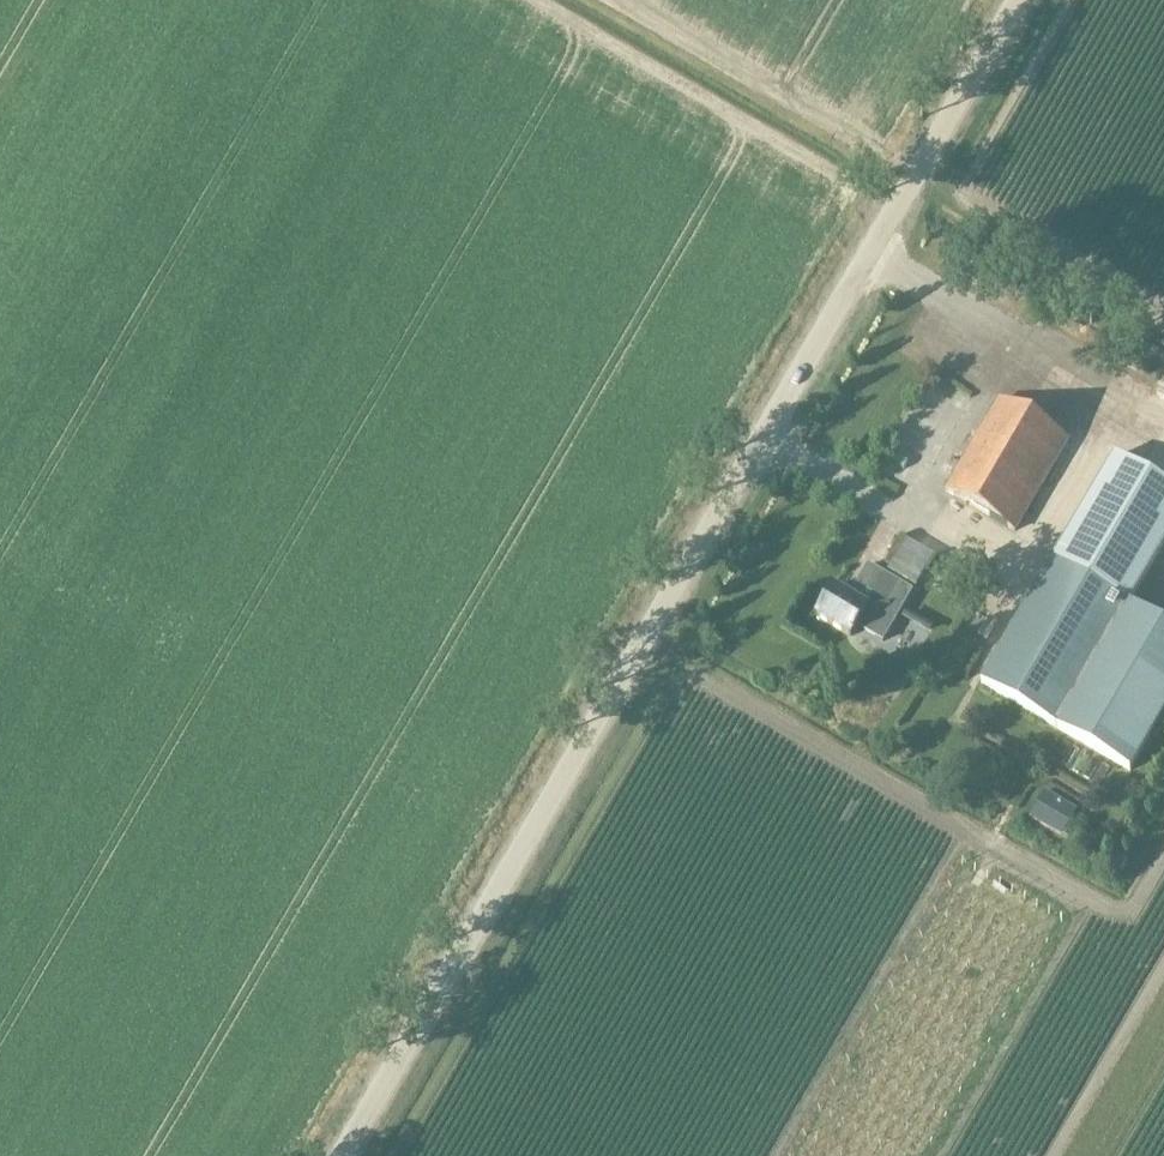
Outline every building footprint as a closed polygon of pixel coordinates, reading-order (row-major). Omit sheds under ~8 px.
[(999,400),(946,491),(1014,531),(1067,440),(999,400)] [(1163,542),(1163,484),(1116,455),(1110,465),(1062,546),(1061,546),(982,682),(1056,726),(1129,602),(1163,542)] [(834,587),(816,617),(850,637),(852,634),(854,635),(856,631),(854,629),(856,626),(882,641),(911,591),(868,566),(850,596),(834,587)] [(1163,711),(1163,623),(1129,602),(1056,726),(1130,769),(1163,711)]
